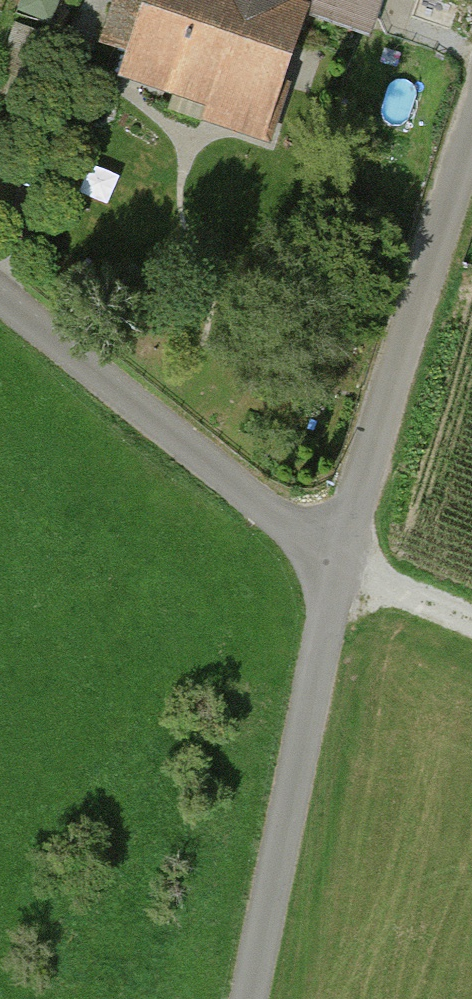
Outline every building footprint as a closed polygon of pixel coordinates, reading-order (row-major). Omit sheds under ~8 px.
[(126,72),(277,128),(321,12),(368,30),(379,0),(153,0),(126,72)]
